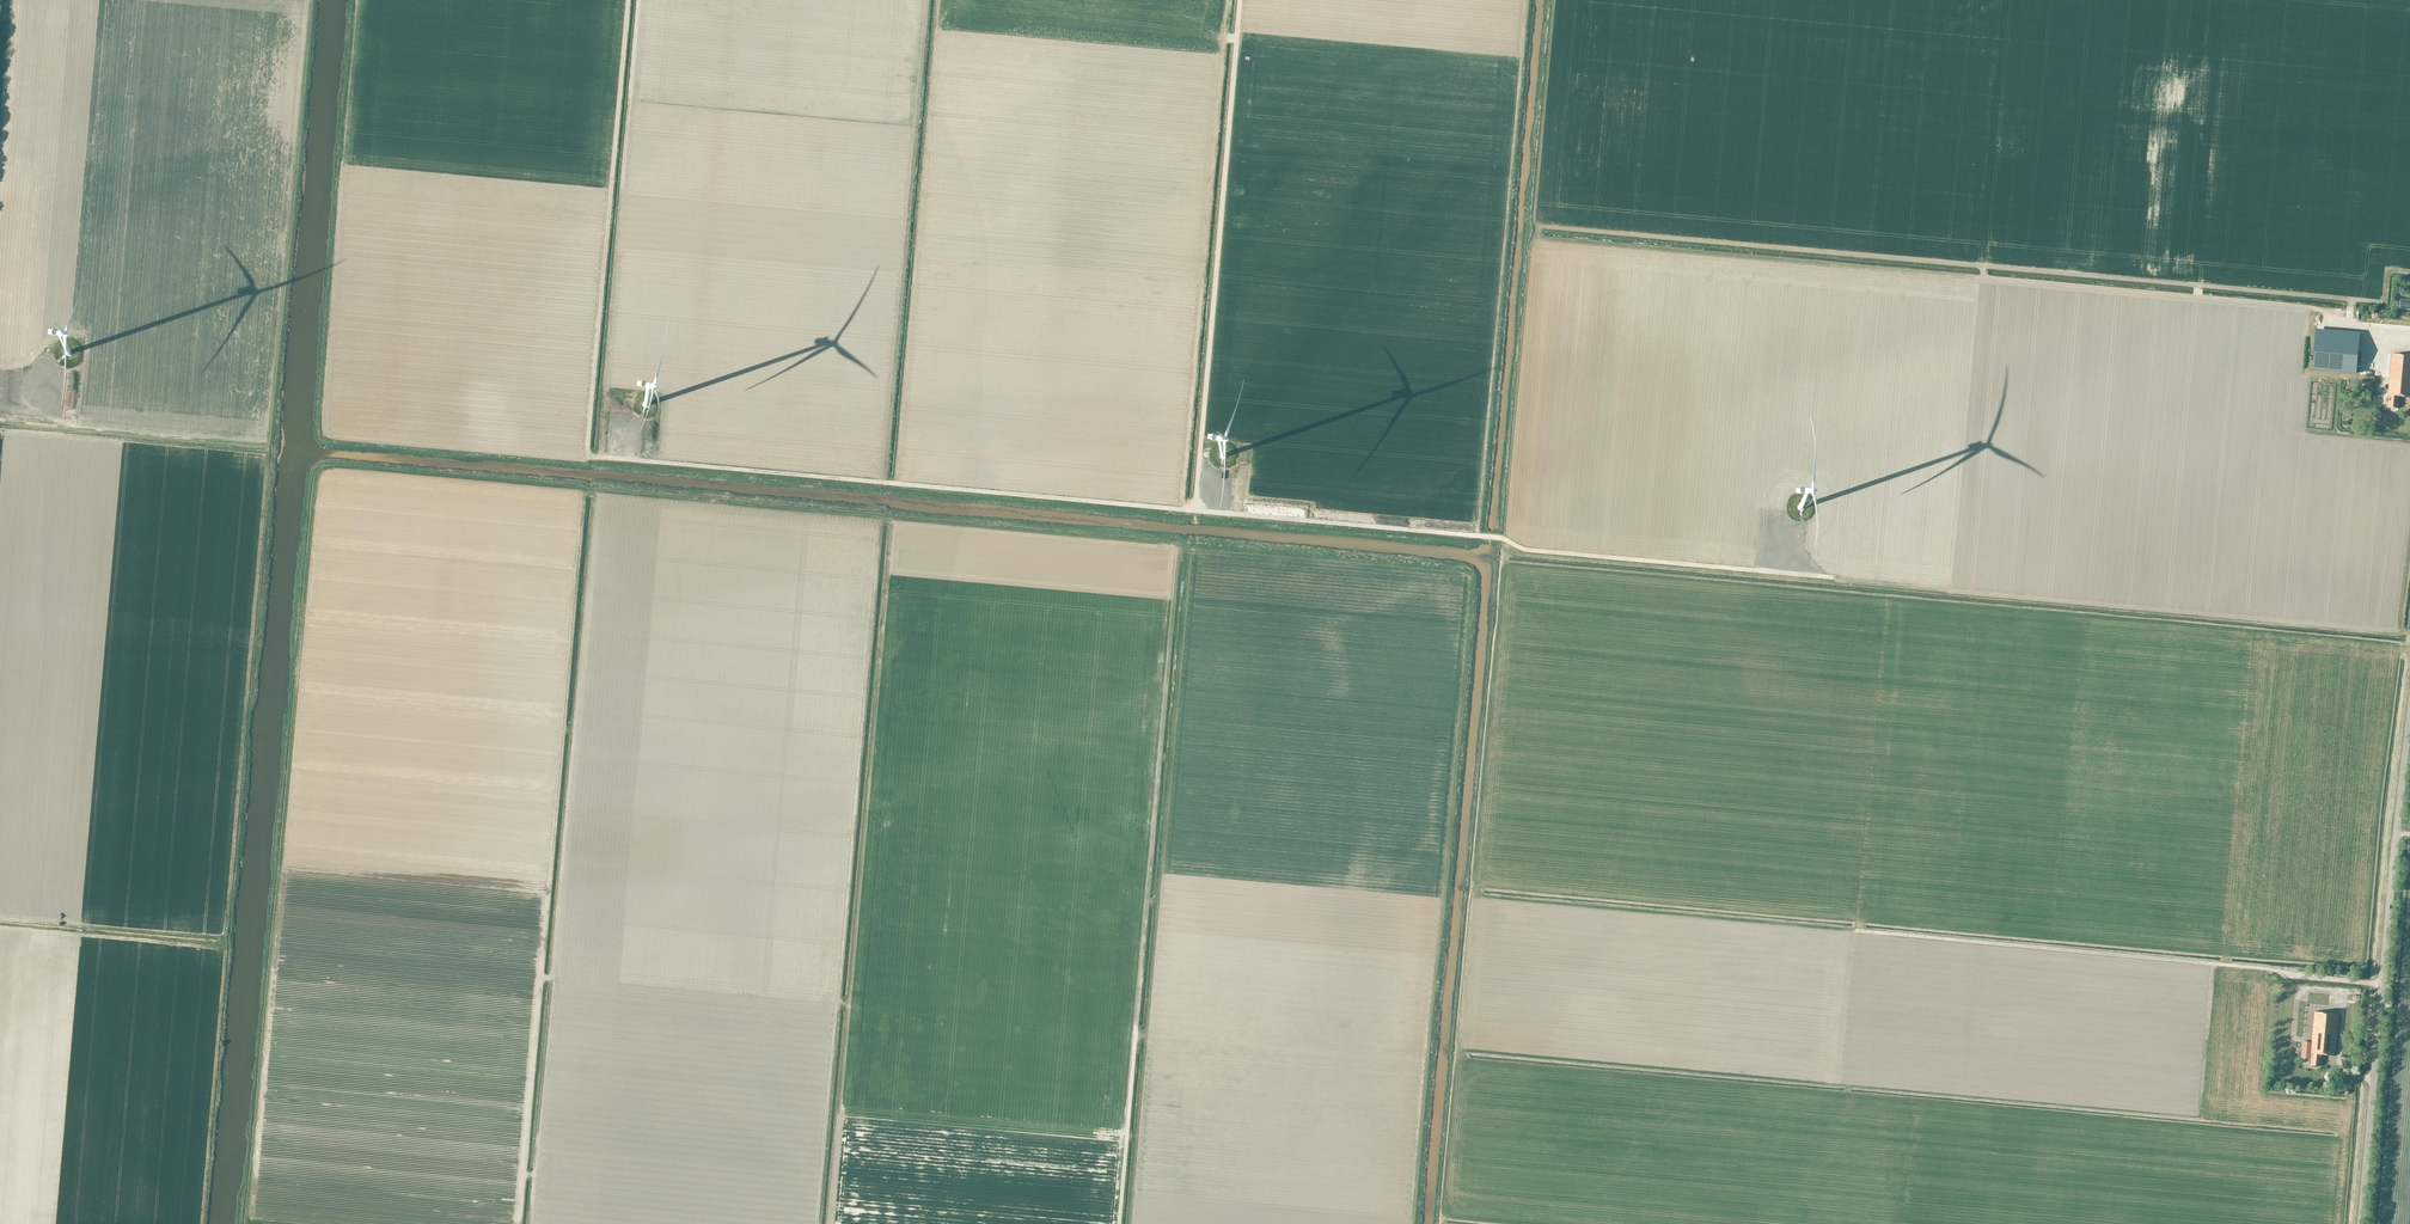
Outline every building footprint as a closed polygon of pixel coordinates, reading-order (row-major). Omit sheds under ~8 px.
[(2409,310),(2409,300),(2400,299),(2400,309),(2399,309),(2409,310)] [(2315,338),(2312,369),(2356,373),(2359,341),(2315,338)] [(2391,354),(2388,396),(2390,396),(2388,408),(2398,409),(2399,397),(2409,398),(2409,356),(2391,354)] [(2320,1061),(2321,1055),(2334,1056),(2338,1014),(2314,1012),(2311,1054),(2311,1066),(2321,1067),(2321,1061),(2320,1061)] [(2303,1041),(2302,1056),(2310,1057),(2312,1042),(2303,1041)]
